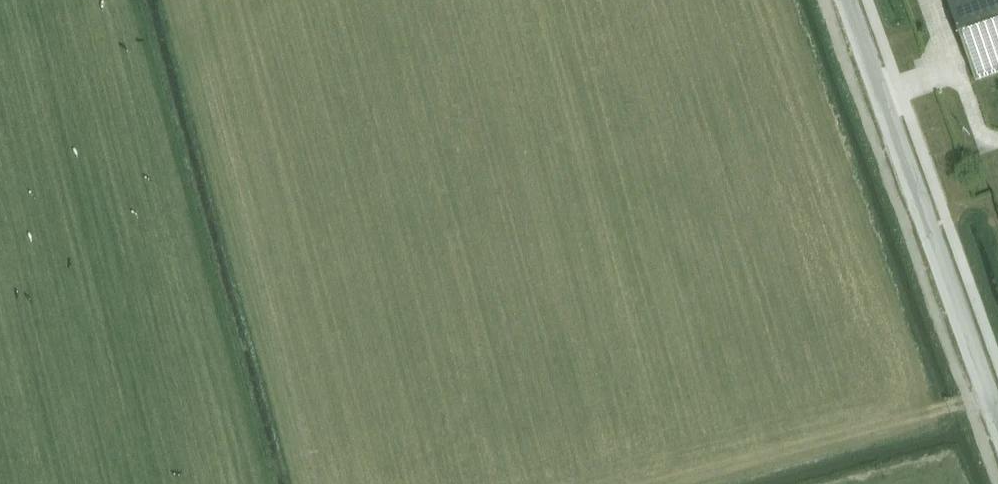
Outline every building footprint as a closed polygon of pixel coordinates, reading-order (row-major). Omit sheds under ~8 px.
[(977,81),(997,74),(997,0),(948,0),(977,81)]
